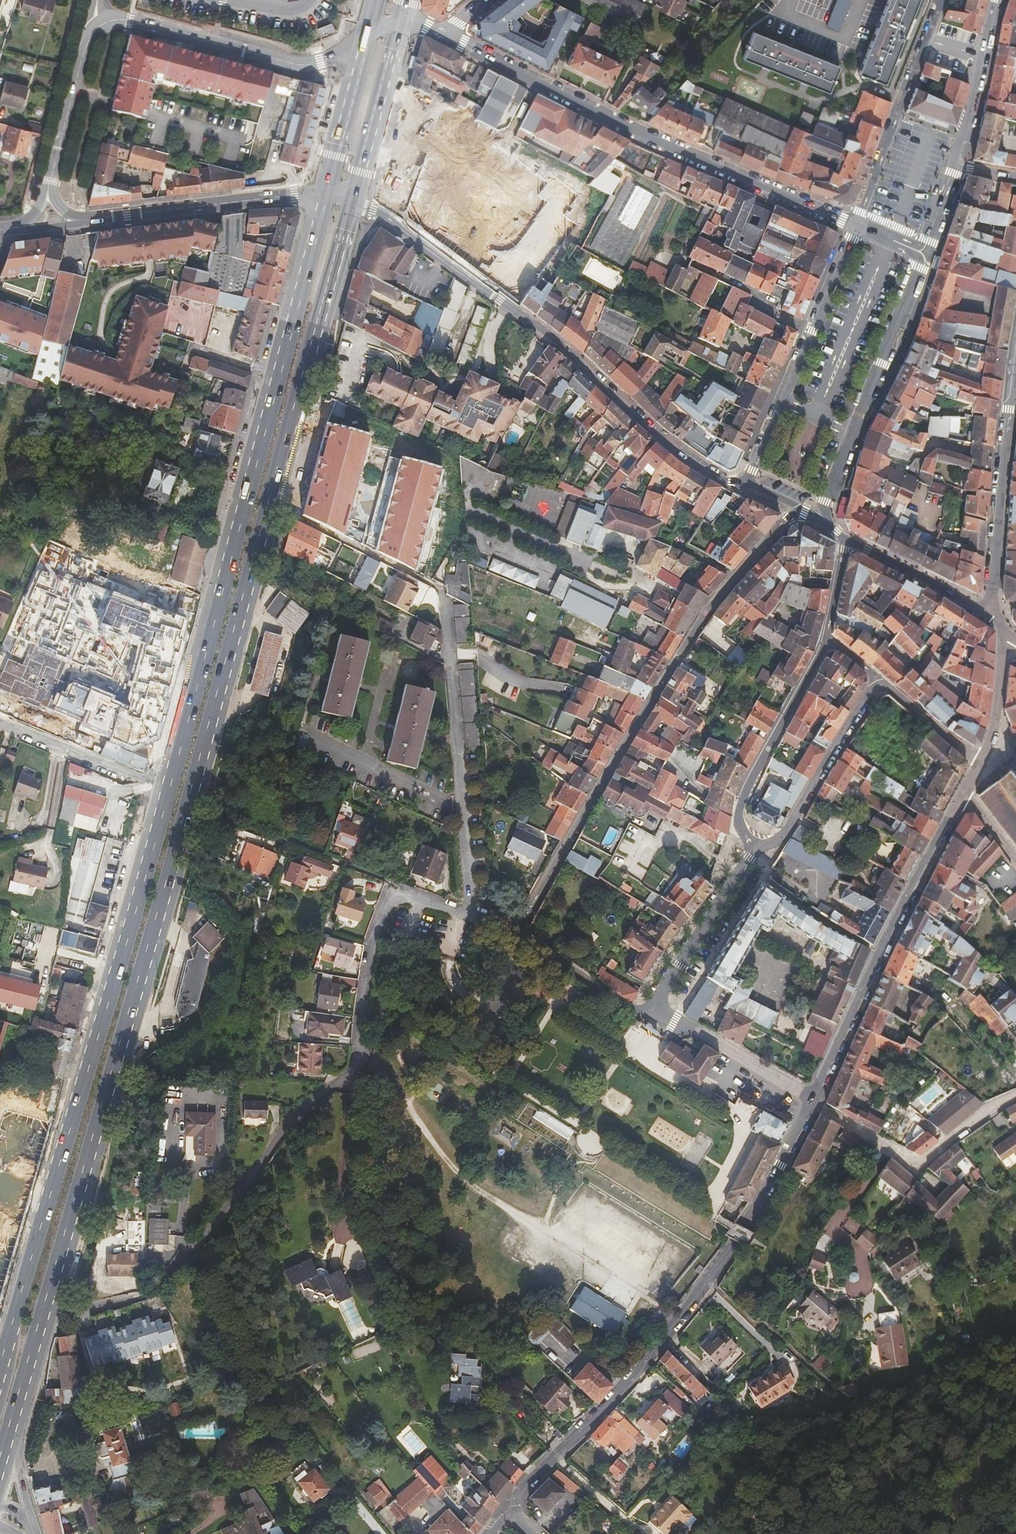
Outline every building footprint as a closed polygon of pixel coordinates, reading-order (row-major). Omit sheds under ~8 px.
[(56,0),(24,0),(21,9),(30,12),(28,17),(50,23),(56,0)] [(421,6),(426,11),(442,20),(444,13),(448,0),(423,0),(421,6)] [(476,20),(476,29),(477,35),(547,71),(549,65),(504,43),(487,34),(486,28),(486,20),(511,0),(501,0),(476,20)] [(486,20),(486,28),(487,34),(504,43),(549,65),(551,62),(569,26),(576,30),(583,16),(557,4),(552,12),(556,20),(546,39),(542,48),(507,30),(506,20),(527,3),(529,7),(538,0),(511,0),(486,20)] [(637,0),(581,0),(622,20),(634,26),(645,4),(637,0)] [(653,7),(677,19),(687,0),(657,0),(653,7)] [(838,30),(849,0),(837,0),(827,26),(838,30)] [(861,69),(858,74),(885,84),(894,62),(910,22),(919,0),(888,0),(861,69)] [(950,1),(947,9),(966,12),(967,9),(984,15),(986,3),(976,0),(966,0),(965,6),(950,1)] [(1005,12),(1001,25),(1015,27),(1015,26),(1015,0),(1009,0),(1005,12)] [(529,7),(527,3),(506,20),(507,30),(542,48),(546,39),(541,41),(540,42),(516,30),(519,24),(515,18),(529,7)] [(966,12),(947,9),(944,15),(943,17),(963,22),(962,29),(965,29),(971,31),(978,33),(979,33),(984,15),(967,9),(966,12)] [(203,27),(205,20),(192,16),(190,24),(203,27)] [(215,22),(205,20),(203,27),(213,30),(214,25),(215,22)] [(591,21),(583,37),(592,41),(597,44),(605,28),(591,21)] [(332,22),(316,29),(321,39),(336,32),(332,22)] [(1015,27),(1001,25),(997,46),(998,46),(1015,49),(1015,26),(1015,27)] [(829,93),(840,66),(791,47),(753,32),(742,58),(761,66),(765,67),(771,69),(801,82),(805,83),(809,85),(829,93)] [(577,42),(589,47),(592,41),(583,37),(580,35),(577,42)] [(129,42),(120,77),(154,86),(155,83),(156,81),(158,81),(162,82),(171,47),(149,41),(145,40),(131,37),(129,42)] [(420,49),(417,58),(449,74),(455,78),(465,59),(461,57),(426,38),(424,37),(420,49)] [(622,64),(589,47),(577,42),(567,64),(611,86),(622,64)] [(998,46),(996,56),(1015,60),(1015,49),(998,46)] [(171,47),(162,82),(177,85),(196,90),(212,95),(223,60),(209,57),(195,53),(171,47)] [(417,58),(412,56),(408,68),(414,70),(417,58)] [(640,56),(633,68),(638,71),(617,101),(616,100),(612,105),(619,109),(631,96),(640,87),(647,80),(659,66),(640,56)] [(1015,65),(1015,60),(996,56),(992,76),(1012,81),(1014,74),(1014,69),(1015,65)] [(469,94),(472,89),(466,85),(462,82),(455,78),(449,74),(417,58),(414,70),(409,86),(430,95),(432,91),(435,92),(437,88),(430,84),(432,79),(460,94),(463,91),(469,94)] [(223,60),(212,95),(229,99),(249,104),(256,106),(258,101),(265,103),(269,85),(273,73),(247,67),(223,60)] [(940,75),(948,77),(951,71),(941,67),(926,62),(925,61),(921,73),(939,82),(940,75)] [(487,70),(480,66),(473,78),(467,75),(462,82),(466,85),(472,89),(475,92),(487,70)] [(476,120),(495,130),(518,86),(487,70),(475,92),(487,99),(482,108),(476,120)] [(276,74),(273,73),(269,85),(273,86),(298,93),(289,123),(284,121),(278,143),(309,151),(325,87),(276,74)] [(948,77),(946,86),(966,95),(970,83),(949,76),(948,77)] [(992,76),(987,100),(1015,106),(1015,96),(1009,94),(1012,81),(992,76)] [(152,93),(154,86),(120,77),(115,96),(115,99),(114,102),(112,107),(112,111),(141,118),(142,115),(143,111),(147,113),(152,96),(152,93)] [(684,90),(691,92),(694,84),(692,84),(687,79),(678,89),(681,93),(684,90)] [(658,101),(666,93),(658,87),(656,89),(651,94),(644,88),(650,83),(647,80),(640,87),(631,96),(648,112),(653,116),(660,108),(658,105),(660,103),(658,101)] [(29,87),(5,81),(0,99),(0,102),(23,108),(29,87)] [(650,83),(644,88),(651,94),(656,89),(650,83)] [(691,92),(700,96),(703,88),(694,84),(691,92)] [(920,112),(925,114),(957,126),(958,122),(962,109),(963,107),(943,97),(938,95),(933,93),(915,86),(907,107),(920,112)] [(963,107),(966,95),(946,86),(944,94),(943,97),(963,107)] [(885,117),(891,103),(863,92),(855,111),(864,115),(862,120),(881,127),(885,117)] [(437,98),(441,102),(444,104),(447,99),(440,94),(439,94),(437,98)] [(465,106),(469,100),(459,95),(454,103),(459,105),(460,103),(465,106)] [(519,129),(527,133),(532,135),(535,137),(533,141),(540,144),(542,140),(563,151),(575,157),(588,144),(590,142),(556,125),(564,109),(536,95),(519,129)] [(795,175),(796,173),(807,177),(806,178),(813,179),(828,180),(839,183),(842,175),(860,183),(865,171),(871,158),(812,134),(794,126),(793,127),(725,97),(717,116),(714,121),(712,125),(712,126),(723,131),(722,133),(739,139),(746,123),(787,142),(784,148),(781,157),(777,167),(795,175)] [(456,110),(459,105),(454,103),(447,99),(444,104),(456,110)] [(482,108),(469,100),(465,106),(460,103),(459,105),(456,110),(476,120),(482,108)] [(987,100),(984,113),(1004,118),(1015,121),(1015,106),(987,100)] [(700,104),(698,102),(694,112),(682,138),(695,144),(706,122),(712,125),(714,121),(717,116),(699,108),(700,104)] [(647,122),(662,129),(667,118),(664,117),(665,115),(668,116),(672,106),(665,103),(660,108),(653,116),(647,122)] [(456,110),(444,104),(403,217),(420,229),(439,242),(457,256),(465,263),(494,284),(521,304),(529,291),(532,287),(543,272),(529,261),(589,184),(595,178),(596,177),(568,164),(559,159),(548,154),(531,177),(510,162),(489,199),(506,210),(491,229),(447,199),(463,156),(484,168),(494,150),(470,135),(473,129),(476,120),(456,110)] [(667,118),(662,129),(672,134),(682,111),(672,106),(668,116),(665,115),(664,117),(667,118)] [(864,115),(855,111),(853,111),(851,116),(851,117),(848,123),(858,127),(855,136),(848,133),(847,135),(833,130),(839,113),(823,107),(819,118),(814,128),(812,134),(871,158),(875,145),(881,127),(862,120),(864,115)] [(564,109),(556,125),(590,142),(602,128),(564,109)] [(689,114),(682,111),(672,134),(682,138),(694,112),(691,111),(689,114)] [(799,122),(809,126),(813,116),(805,112),(803,112),(799,122)] [(984,113),(978,139),(974,155),(973,161),(1002,166),(1015,168),(1015,155),(1005,153),(1005,154),(1000,153),(1001,146),(997,145),(1004,118),(984,113)] [(41,134),(43,126),(28,121),(26,130),(32,131),(41,134)] [(32,131),(26,130),(0,123),(0,131),(5,133),(6,129),(8,129),(3,149),(25,155),(32,131)] [(767,151),(781,157),(784,148),(787,142),(746,123),(739,139),(747,142),(767,151)] [(588,144),(575,157),(568,164),(596,177),(615,160),(623,150),(630,142),(602,128),(590,142),(588,144)] [(527,133),(519,129),(515,137),(522,141),(527,133)] [(712,151),(738,162),(741,156),(733,153),(736,147),(739,139),(722,133),(712,151)] [(736,147),(743,150),(747,142),(739,139),(736,147)] [(309,151),(278,143),(274,141),(272,148),(282,151),(279,161),(305,168),(309,151)] [(743,150),(736,147),(733,153),(741,156),(738,162),(758,171),(767,151),(747,142),(743,150)] [(142,200),(141,186),(131,187),(111,183),(116,160),(156,171),(154,179),(162,181),(165,168),(169,154),(133,144),(131,151),(103,145),(93,187),(89,206),(142,200)] [(905,147),(898,176),(909,178),(916,150),(905,147)] [(594,160),(598,156),(590,149),(587,153),(594,160)] [(575,157),(563,151),(559,159),(568,164),(575,157)] [(767,151),(758,171),(774,177),(777,167),(781,157),(767,151)] [(686,167),(668,159),(657,182),(676,192),(679,183),(686,167)] [(596,177),(595,178),(589,184),(610,196),(611,195),(621,180),(610,173),(619,162),(615,160),(596,177)] [(220,191),(217,167),(208,165),(208,168),(199,169),(199,170),(192,168),(191,171),(184,169),(183,173),(190,175),(200,178),(201,193),(220,191)] [(245,188),(243,173),(239,174),(217,167),(220,191),(245,188)] [(710,179),(686,167),(679,183),(682,185),(687,182),(692,185),(685,197),(699,204),(710,179)] [(788,182),(808,190),(813,179),(806,178),(807,177),(796,173),(795,175),(777,167),(774,177),(788,182)] [(645,170),(643,176),(652,180),(655,174),(645,170)] [(201,193),(200,178),(190,175),(183,173),(181,172),(181,179),(173,179),(173,185),(166,185),(166,189),(159,189),(156,198),(201,193)] [(857,190),(860,183),(842,175),(839,183),(828,180),(813,179),(808,190),(832,198),(847,205),(852,202),(857,190)] [(1011,184),(1000,183),(996,202),(988,201),(989,197),(988,196),(992,181),(979,179),(967,176),(958,205),(978,211),(1006,215),(1011,184)] [(159,189),(162,181),(154,179),(152,187),(155,187),(159,189)] [(727,186),(710,179),(699,204),(705,206),(713,209),(709,217),(706,221),(711,223),(718,207),(727,186)] [(626,180),(589,247),(623,266),(660,199),(626,180)] [(726,217),(738,191),(727,186),(718,207),(711,223),(706,221),(701,231),(711,236),(714,228),(718,227),(723,216),(726,217)] [(721,226),(728,229),(725,234),(724,235),(726,240),(724,246),(729,248),(728,252),(734,255),(735,252),(737,246),(755,254),(756,251),(772,214),(752,205),(755,198),(738,191),(726,217),(721,226)] [(610,196),(603,209),(607,212),(616,197),(611,195),(610,196)] [(1008,216),(1006,215),(978,211),(958,205),(948,235),(1015,256),(1015,196),(1012,195),(1008,216)] [(705,206),(701,214),(694,228),(701,231),(706,221),(709,217),(713,209),(705,206)] [(756,251),(789,264),(796,263),(802,252),(826,261),(831,249),(777,225),(783,210),(775,206),(772,214),(756,251)] [(296,229),(300,214),(298,212),(296,209),(249,210),(249,211),(246,234),(258,235),(259,224),(277,224),(275,231),(282,233),(284,225),(296,229)] [(831,249),(838,233),(783,210),(777,225),(831,249)] [(214,252),(222,254),(251,262),(255,244),(242,241),(243,218),(243,213),(226,216),(224,216),(222,216),(220,226),(214,252)] [(99,233),(91,260),(97,262),(97,265),(108,263),(108,266),(145,261),(148,261),(153,260),(160,260),(167,259),(173,258),(186,261),(190,247),(212,252),(214,252),(220,226),(196,220),(175,223),(156,225),(143,227),(113,231),(99,233)] [(289,254),(296,229),(284,225),(282,233),(275,231),(274,234),(272,242),(269,241),(257,238),(255,244),(289,254)] [(402,244),(402,243),(402,241),(401,240),(399,239),(398,239),(396,238),(395,239),(381,228),(378,232),(372,240),(367,248),(362,256),(360,262),(358,271),(380,282),(390,287),(392,283),(403,286),(412,264),(419,253),(402,244)] [(711,243),(714,237),(711,236),(701,231),(698,237),(711,243)] [(948,235),(937,269),(956,275),(994,285),(996,286),(1015,291),(1015,287),(1015,256),(948,235)] [(711,243),(698,237),(688,257),(692,259),(704,265),(714,245),(711,243)] [(13,244),(3,269),(0,277),(0,278),(41,272),(40,276),(43,277),(47,278),(55,280),(64,244),(57,243),(52,242),(49,241),(50,238),(13,244)] [(285,271),(289,254),(255,244),(251,262),(285,271)] [(728,252),(714,245),(704,265),(724,273),(734,255),(728,252)] [(752,264),(744,283),(759,290),(768,271),(778,276),(781,277),(785,279),(786,276),(797,282),(801,273),(818,280),(826,261),(802,252),(796,263),(789,264),(756,251),(755,254),(751,263),(752,264)] [(218,276),(222,254),(214,252),(212,252),(208,274),(218,276)] [(285,271),(251,262),(222,254),(218,276),(208,274),(184,269),(181,283),(219,292),(272,303),(276,305),(285,271)] [(744,283),(752,264),(751,263),(734,255),(724,273),(744,283)] [(644,277),(647,268),(633,261),(629,270),(644,277)] [(664,276),(667,271),(657,266),(650,263),(647,268),(644,277),(660,285),(664,287),(669,278),(664,276)] [(684,280),(686,274),(687,271),(676,264),(669,278),(664,287),(677,294),(684,280)] [(689,267),(687,271),(686,274),(695,279),(699,271),(689,267)] [(1012,315),(1015,291),(996,286),(991,319),(956,313),(962,291),(953,288),(956,275),(937,269),(921,318),(941,324),(941,323),(989,330),(1009,335),(1012,315)] [(397,290),(390,287),(380,282),(358,271),(354,270),(350,287),(370,296),(372,290),(396,303),(401,292),(397,290)] [(801,320),(818,280),(801,273),(797,282),(786,276),(785,279),(781,277),(781,279),(785,281),(785,283),(778,280),(776,286),(774,285),(778,276),(768,271),(759,290),(770,295),(784,301),(781,309),(801,320)] [(68,346),(86,279),(58,273),(50,304),(46,320),(37,356),(32,377),(31,379),(50,385),(58,387),(67,347),(68,346)] [(718,280),(704,273),(692,296),(688,294),(685,298),(703,308),(718,280)] [(962,291),(991,299),(994,285),(956,275),(953,288),(962,291)] [(215,305),(219,292),(181,283),(174,281),(174,282),(171,293),(170,295),(215,306),(215,305)] [(549,291),(552,286),(548,283),(540,293),(534,289),(532,287),(529,291),(521,304),(536,315),(549,291)] [(366,310),(369,311),(371,307),(367,306),(370,296),(350,287),(340,319),(344,322),(423,360),(426,351),(432,336),(411,326),(389,316),(383,328),(377,325),(369,324),(366,320),(364,319),(366,310)] [(730,321),(732,322),(740,303),(746,305),(750,295),(732,287),(719,314),(730,321)] [(562,299),(549,291),(536,315),(559,333),(570,315),(557,307),(562,299)] [(256,360),(272,303),(219,292),(215,305),(244,312),(231,352),(256,360)] [(570,315),(559,333),(584,354),(595,331),(604,306),(607,300),(592,292),(584,313),(574,310),(570,315)] [(94,355),(68,346),(67,347),(60,380),(152,412),(154,406),(158,407),(168,411),(176,385),(176,383),(175,383),(147,373),(150,363),(157,345),(161,333),(167,308),(141,299),(135,297),(131,311),(129,318),(123,335),(118,353),(116,363),(94,355)] [(379,311),(383,304),(374,300),(371,307),(379,311)] [(411,326),(432,336),(442,310),(426,304),(423,302),(411,326)] [(37,356),(46,320),(28,313),(24,312),(6,305),(0,303),(0,341),(37,356)] [(742,329),(752,334),(750,339),(761,345),(764,339),(769,341),(772,334),(777,322),(767,318),(751,311),(753,308),(746,305),(740,303),(732,322),(737,326),(742,329)] [(388,316),(392,309),(383,304),(379,311),(388,316)] [(477,305),(458,362),(469,366),(488,309),(477,305)] [(584,354),(608,377),(623,361),(625,363),(627,360),(634,349),(629,346),(640,324),(604,306),(595,331),(584,354)] [(753,308),(751,311),(767,318),(768,314),(753,308)] [(698,338),(719,347),(730,321),(719,314),(710,310),(698,338)] [(941,324),(921,318),(919,324),(917,328),(952,338),(954,333),(985,340),(986,333),(989,334),(987,346),(1006,352),(1007,346),(1009,335),(989,330),(941,323),(941,324)] [(781,337),(786,327),(777,322),(772,334),(781,337)] [(761,345),(760,348),(785,359),(796,332),(786,327),(781,337),(772,334),(769,341),(764,339),(761,345)] [(952,338),(917,328),(913,341),(951,359),(954,347),(949,346),(952,338)] [(644,354),(649,357),(659,363),(665,354),(666,353),(667,350),(683,358),(680,363),(685,366),(692,354),(687,351),(680,347),(668,340),(655,332),(644,354)] [(724,370),(730,356),(719,351),(718,355),(692,341),(691,343),(684,339),(680,347),(687,351),(692,354),(714,365),(724,370)] [(949,368),(951,359),(913,341),(909,350),(902,366),(951,388),(967,394),(975,397),(979,397),(999,401),(1001,382),(982,377),(980,385),(929,367),(931,361),(949,368)] [(519,387),(527,392),(532,381),(545,389),(553,376),(565,360),(566,358),(549,345),(548,346),(528,372),(525,376),(519,387)] [(1001,382),(1006,352),(987,346),(985,355),(980,354),(977,361),(985,362),(982,377),(1001,382)] [(951,359),(957,361),(959,349),(954,347),(951,359)] [(756,355),(782,366),(784,362),(785,359),(760,348),(756,355)] [(631,363),(639,352),(634,349),(627,360),(631,363)] [(732,352),(730,356),(724,370),(734,375),(735,376),(743,360),(743,358),(732,352)] [(743,360),(752,364),(755,356),(746,352),(743,358),(743,360)] [(980,354),(972,352),(968,366),(976,369),(976,370),(981,371),(979,376),(982,377),(985,362),(977,361),(980,354)] [(756,355),(755,356),(752,364),(749,370),(773,383),(782,366),(756,355)] [(251,374),(195,356),(192,358),(188,368),(216,376),(248,388),(251,374)] [(608,377),(632,398),(647,384),(646,383),(661,364),(659,363),(649,357),(637,373),(625,363),(623,361),(608,377)] [(541,396),(545,389),(532,381),(527,392),(521,404),(519,407),(530,414),(536,405),(546,411),(553,415),(567,385),(577,370),(565,360),(553,376),(559,381),(550,392),(547,399),(541,396)] [(9,385),(14,371),(0,365),(0,381),(9,385)] [(951,388),(902,366),(895,379),(933,398),(934,394),(945,397),(947,397),(951,388)] [(365,390),(374,395),(368,406),(395,419),(392,425),(416,436),(419,430),(422,431),(427,421),(478,443),(482,433),(487,436),(486,439),(496,444),(500,436),(501,436),(505,428),(521,404),(516,402),(517,401),(495,391),(498,386),(496,384),(489,382),(484,379),(477,376),(471,373),(470,373),(468,372),(466,376),(465,378),(464,381),(457,397),(444,392),(442,391),(440,390),(416,378),(415,380),(403,375),(400,374),(397,372),(392,370),(387,368),(384,375),(374,370),(365,390)] [(564,415),(571,420),(573,417),(585,402),(595,387),(577,370),(567,385),(579,396),(564,415)] [(749,370),(744,380),(742,388),(739,395),(734,403),(734,404),(741,407),(757,417),(764,402),(773,383),(749,370)] [(184,387),(189,373),(180,371),(179,373),(176,383),(176,385),(184,387)] [(677,373),(660,397),(647,384),(632,398),(657,421),(671,402),(687,379),(677,373)] [(711,417),(724,400),(734,404),(734,403),(739,395),(732,391),(722,385),(709,379),(699,373),(698,375),(697,377),(694,383),(685,403),(708,415),(711,417)] [(13,381),(29,385),(31,378),(15,374),(13,381)] [(742,388),(744,380),(735,376),(734,375),(731,383),(742,388)] [(708,415),(685,403),(694,383),(687,379),(671,402),(677,408),(678,409),(686,415),(682,421),(673,434),(680,439),(685,430),(693,420),(697,423),(707,432),(712,435),(719,422),(714,419),(708,415)] [(930,405),(933,398),(895,379),(891,388),(890,390),(920,404),(929,408),(930,405)] [(241,411),(247,390),(227,383),(220,405),(241,411)] [(611,402),(595,387),(585,402),(594,412),(582,423),(580,422),(573,417),(571,420),(567,426),(573,431),(583,438),(585,435),(590,428),(601,417),(611,402)] [(329,401),(333,399),(335,399),(337,395),(336,394),(327,390),(325,400),(329,401)] [(923,417),(926,418),(928,413),(920,410),(919,412),(917,411),(920,404),(890,390),(885,399),(922,417),(923,417)] [(975,397),(967,394),(965,402),(974,405),(972,413),(981,415),(981,417),(996,421),(996,418),(999,401),(979,397),(975,397)] [(194,593),(195,588),(207,547),(224,472),(193,460),(191,468),(7,397),(0,416),(0,430),(28,441),(3,506),(52,527),(48,539),(105,565),(194,593)] [(947,397),(945,397),(944,400),(953,402),(952,408),(960,409),(961,408),(972,413),(974,405),(965,402),(952,398),(947,397)] [(879,412),(901,423),(904,417),(920,424),(922,417),(885,399),(879,412)] [(208,427),(235,434),(241,411),(220,405),(214,403),(206,401),(205,400),(202,413),(211,415),(208,427)] [(741,407),(734,404),(724,400),(711,417),(714,419),(719,422),(726,413),(734,418),(741,407)] [(608,423),(616,431),(607,441),(603,446),(599,442),(597,441),(594,445),(592,443),(594,441),(590,438),(588,441),(578,457),(587,463),(594,451),(606,461),(612,453),(621,443),(635,425),(611,402),(601,417),(590,428),(597,434),(608,423)] [(665,429),(673,434),(682,421),(673,414),(677,408),(671,402),(657,421),(665,429)] [(952,408),(930,405),(929,408),(935,411),(943,411),(942,418),(950,418),(960,418),(966,418),(966,414),(960,413),(960,409),(952,408)] [(757,417),(741,407),(734,418),(753,428),(754,425),(754,424),(757,417)] [(898,429),(901,423),(879,412),(876,417),(898,429)] [(719,422),(728,428),(734,418),(726,413),(719,422)] [(981,417),(975,416),(972,443),(993,447),(996,421),(981,417)] [(873,421),(869,429),(905,446),(921,451),(922,451),(927,435),(918,433),(907,427),(898,429),(876,417),(873,421)] [(931,417),(927,435),(948,438),(950,418),(942,418),(931,417)] [(197,430),(199,422),(186,418),(184,427),(195,430),(197,430)] [(753,428),(734,418),(728,428),(748,438),(750,433),(753,428)] [(960,418),(950,418),(948,438),(962,441),(963,435),(958,434),(960,418)] [(712,435),(707,432),(697,423),(693,420),(685,430),(680,439),(706,458),(714,464),(721,467),(729,471),(735,469),(740,458),(742,452),(719,440),(720,439),(712,435)] [(728,428),(719,422),(712,435),(720,439),(719,440),(742,452),(745,445),(748,438),(728,428)] [(302,515),(345,536),(368,444),(371,436),(327,424),(315,466),(302,515)] [(184,427),(179,425),(178,430),(193,435),(195,430),(184,427)] [(632,453),(613,477),(604,488),(612,494),(618,488),(622,484),(627,477),(628,476),(650,449),(645,445),(650,438),(635,425),(621,443),(632,453)] [(905,446),(869,429),(865,439),(862,448),(883,456),(888,445),(903,451),(905,446)] [(216,451),(220,436),(218,436),(201,431),(194,455),(215,462),(219,451),(216,451)] [(657,470),(670,454),(655,442),(650,449),(628,476),(627,477),(633,482),(648,462),(657,470)] [(970,469),(990,473),(993,447),(972,443),(970,458),(936,449),(925,458),(936,461),(970,469)] [(883,456),(862,448),(857,467),(885,481),(900,488),(912,493),(918,481),(930,486),(931,483),(932,476),(920,471),(918,479),(888,466),(890,459),(885,457),(883,456)] [(606,461),(606,462),(613,467),(620,458),(612,453),(606,461)] [(654,474),(652,478),(656,480),(660,473),(666,478),(667,477),(672,481),(664,490),(665,492),(674,496),(681,486),(691,470),(680,462),(670,454),(657,470),(654,474)] [(489,467),(494,469),(498,457),(493,455),(489,467)] [(366,546),(414,570),(417,563),(428,565),(442,510),(434,508),(442,469),(399,457),(399,460),(388,458),(366,546)] [(470,462),(459,457),(460,476),(471,475),(470,462)] [(915,458),(909,466),(920,471),(932,476),(936,461),(925,458),(924,459),(915,458)] [(885,481),(857,467),(851,490),(879,505),(881,499),(883,493),(881,492),(885,481)] [(970,469),(963,490),(975,491),(988,492),(991,473),(990,473),(970,469)] [(661,525),(665,527),(675,497),(686,503),(683,509),(684,509),(690,513),(695,504),(694,503),(709,480),(691,470),(681,486),(674,496),(665,492),(663,496),(657,519),(662,520),(661,525)] [(606,480),(597,474),(594,479),(602,485),(606,480)] [(601,487),(592,480),(588,486),(597,492),(601,487)] [(726,505),(729,508),(732,505),(727,502),(730,498),(741,505),(746,499),(733,493),(731,497),(724,494),(726,490),(709,480),(694,503),(695,504),(690,513),(702,520),(710,525),(726,505)] [(883,493),(881,499),(892,506),(895,499),(900,488),(885,481),(881,492),(883,493)] [(948,488),(931,483),(930,486),(928,492),(945,496),(952,497),(953,492),(948,491),(948,488)] [(639,514),(643,500),(618,488),(612,494),(604,504),(605,504),(609,505),(624,509),(639,514)] [(889,518),(875,543),(878,545),(887,549),(905,508),(906,505),(912,493),(900,488),(895,499),(899,501),(891,519),(889,518)] [(879,505),(851,490),(849,499),(847,504),(844,519),(849,530),(862,537),(876,509),(879,505)] [(604,504),(612,494),(605,491),(602,496),(589,492),(585,498),(604,504)] [(639,514),(640,514),(657,519),(663,496),(646,491),(643,500),(639,514)] [(986,520),(989,492),(988,492),(975,491),(975,495),(967,495),(966,500),(964,511),(964,514),(968,515),(986,520)] [(1009,495),(1009,504),(1006,543),(1004,569),(1003,575),(1015,581),(1015,497),(1009,495)] [(738,509),(735,512),(744,519),(764,534),(777,518),(780,515),(746,499),(741,505),(738,509)] [(899,501),(895,499),(892,506),(888,517),(889,518),(891,519),(899,501)] [(568,500),(555,534),(566,539),(579,505),(568,500)] [(618,529),(624,511),(608,507),(609,505),(605,504),(604,506),(596,503),(595,506),(581,500),(579,505),(566,539),(565,540),(580,546),(581,545),(597,551),(607,529),(603,527),(603,525),(618,529)] [(675,514),(680,517),(684,509),(683,509),(679,507),(675,514)] [(917,513),(905,508),(887,549),(902,557),(919,565),(933,537),(913,526),(917,513)] [(876,509),(862,537),(864,538),(875,543),(889,518),(888,517),(882,514),(883,512),(878,510),(876,509)] [(634,594),(628,607),(641,614),(643,612),(659,621),(664,624),(663,626),(682,638),(696,613),(708,597),(692,587),(684,583),(679,580),(678,580),(679,579),(660,568),(661,566),(671,547),(668,546),(653,540),(661,522),(624,511),(618,529),(650,538),(648,541),(635,566),(681,593),(677,600),(658,590),(653,601),(671,611),(669,616),(647,602),(647,601),(634,594)] [(963,519),(943,514),(943,523),(940,531),(960,536),(963,519)] [(960,536),(984,542),(985,537),(986,522),(967,517),(968,515),(964,514),(964,516),(963,519),(960,536)] [(764,534),(744,519),(727,537),(728,538),(746,554),(764,534)] [(293,520),(284,552),(312,565),(321,533),(293,520)] [(769,552),(789,575),(790,575),(798,576),(803,527),(797,524),(792,525),(791,527),(787,537),(781,537),(777,543),(769,552)] [(618,529),(603,525),(603,527),(607,529),(648,541),(650,538),(618,529)] [(803,527),(798,576),(805,577),(810,577),(818,534),(803,527)] [(960,536),(940,531),(939,534),(937,538),(944,540),(962,545),(968,546),(984,551),(984,547),(984,545),(984,542),(960,536)] [(653,540),(668,546),(671,537),(657,532),(653,540)] [(835,542),(818,534),(810,577),(831,580),(835,553),(836,544),(835,542)] [(937,538),(933,537),(919,565),(923,567),(930,571),(943,544),(936,541),(937,538)] [(709,556),(732,570),(746,554),(728,538),(723,545),(719,541),(716,546),(709,556)] [(106,578),(109,572),(102,570),(105,565),(48,539),(20,605),(29,609),(0,679),(0,694),(24,704),(46,713),(78,727),(110,740),(133,749),(154,741),(158,728),(171,679),(185,627),(189,613),(106,578)] [(962,545),(944,540),(943,544),(930,571),(948,580),(953,583),(961,549),(962,545)] [(712,543),(705,553),(709,556),(716,546),(712,543)] [(479,557),(477,544),(469,545),(471,563),(485,568),(488,561),(479,557)] [(984,551),(968,546),(967,552),(983,558),(984,551)] [(680,577),(694,558),(683,552),(671,547),(661,566),(680,577)] [(975,593),(979,590),(983,558),(967,552),(961,549),(953,583),(975,593)] [(759,600),(753,605),(767,616),(768,616),(778,602),(779,600),(787,582),(790,575),(789,575),(769,552),(750,571),(766,589),(770,589),(773,586),(773,582),(770,578),(774,573),(781,580),(771,596),(765,604),(759,600)] [(862,556),(856,553),(849,558),(844,576),(836,614),(835,622),(849,629),(850,627),(861,633),(862,630),(871,638),(875,632),(877,628),(879,629),(881,626),(882,623),(886,619),(880,615),(859,601),(863,596),(868,589),(883,566),(869,559),(862,556)] [(381,562),(367,555),(352,585),(365,592),(381,562)] [(491,558),(487,568),(535,589),(539,578),(491,558)] [(457,562),(456,576),(448,575),(446,586),(447,594),(459,600),(461,588),(461,583),(470,583),(468,563),(468,561),(457,562)] [(703,570),(705,572),(692,587),(708,597),(727,575),(707,565),(703,570)] [(885,590),(875,604),(863,596),(859,601),(880,615),(892,599),(906,577),(895,572),(883,566),(868,589),(874,592),(878,586),(885,590)] [(395,576),(383,600),(399,609),(406,612),(418,588),(418,587),(412,584),(415,579),(399,571),(397,576),(395,576)] [(741,631),(749,638),(754,632),(766,618),(767,616),(753,605),(759,600),(770,589),(766,589),(750,571),(732,592),(747,603),(748,610),(743,615),(751,621),(741,631)] [(605,629),(618,602),(561,574),(551,594),(563,601),(563,602),(560,608),(605,629)] [(787,582),(804,587),(805,577),(798,576),(790,575),(787,582)] [(1003,575),(1003,585),(1003,589),(1003,593),(1005,601),(1012,602),(1012,600),(1015,602),(1015,581),(1003,575)] [(894,638),(900,631),(909,621),(908,620),(903,615),(904,612),(905,611),(899,608),(902,604),(912,610),(925,588),(922,586),(906,577),(892,599),(880,615),(886,619),(882,623),(892,632),(890,634),(894,638)] [(754,632),(785,651),(791,654),(796,645),(813,652),(818,639),(820,635),(821,628),(825,613),(822,613),(807,611),(812,589),(804,587),(787,582),(779,600),(802,609),(800,618),(804,619),(801,628),(795,625),(793,629),(789,627),(768,616),(767,616),(766,618),(754,632)] [(461,588),(459,600),(466,604),(468,605),(472,607),(472,604),(471,593),(461,588)] [(923,611),(927,613),(918,627),(909,621),(900,631),(915,643),(918,639),(924,631),(925,629),(941,598),(928,589),(925,588),(912,610),(921,614),(923,611)] [(17,596),(0,589),(0,627),(4,629),(17,596)] [(828,589),(812,589),(807,611),(822,613),(828,589)] [(266,611),(296,633),(310,614),(280,592),(266,611)] [(720,605),(713,615),(726,624),(735,613),(741,617),(743,615),(748,610),(747,603),(732,592),(720,605)] [(964,613),(953,606),(941,598),(925,629),(933,633),(942,639),(953,646),(957,638),(952,636),(964,613)] [(468,605),(466,604),(454,605),(457,644),(471,643),(468,605)] [(726,624),(730,628),(741,617),(735,613),(726,624)] [(964,613),(952,636),(957,638),(958,639),(967,643),(975,647),(993,656),(994,637),(994,632),(985,626),(974,619),(964,613)] [(379,618),(374,628),(391,637),(396,627),(379,618)] [(431,618),(428,623),(432,625),(435,626),(438,621),(431,618)] [(409,640),(428,650),(434,639),(443,643),(441,630),(435,626),(432,625),(428,623),(420,619),(409,640)] [(832,634),(849,648),(861,633),(850,627),(849,629),(835,622),(832,634)] [(649,631),(641,645),(653,651),(669,660),(682,638),(663,626),(662,625),(656,636),(649,631)] [(861,633),(849,648),(870,665),(885,649),(893,639),(894,638),(890,634),(881,626),(879,629),(877,628),(875,632),(883,640),(880,645),(871,638),(862,630),(861,633)] [(256,694),(268,697),(284,636),(273,633),(265,631),(248,692),(256,694)] [(912,658),(924,644),(918,639),(915,643),(900,631),(894,638),(893,639),(900,646),(912,657),(912,658)] [(908,669),(905,666),(889,682),(894,687),(894,686),(915,702),(916,701),(929,687),(919,677),(931,660),(935,652),(942,639),(933,633),(927,641),(933,645),(916,675),(909,668),(908,669)] [(328,681),(320,711),(350,719),(357,689),(358,685),(360,678),(369,642),(339,635),(330,672),(329,677),(328,681)] [(636,679),(651,688),(659,677),(669,660),(653,651),(641,645),(622,636),(613,658),(609,668),(626,675),(629,668),(635,651),(649,658),(639,673),(636,679)] [(576,644),(559,637),(549,662),(566,668),(576,644)] [(973,664),(971,670),(956,664),(959,659),(960,659),(967,643),(958,639),(957,638),(953,646),(946,659),(941,669),(971,683),(973,684),(992,690),(991,690),(992,673),(993,673),(993,658),(993,656),(975,647),(967,661),(973,664)] [(727,658),(740,667),(749,655),(738,645),(727,658)] [(785,651),(783,654),(789,657),(784,666),(778,662),(772,674),(771,675),(765,685),(770,688),(776,677),(793,688),(804,668),(813,652),(796,645),(791,654),(785,651)] [(870,665),(889,682),(905,666),(885,649),(870,665)] [(828,653),(818,673),(829,680),(839,666),(829,660),(835,651),(828,653)] [(839,666),(845,656),(835,651),(829,660),(839,666)] [(941,669),(946,659),(935,652),(931,660),(941,669)] [(854,665),(855,664),(845,656),(839,666),(829,680),(830,681),(836,684),(840,678),(843,680),(854,665)] [(916,701),(922,708),(937,694),(954,711),(961,702),(961,701),(935,679),(941,669),(931,660),(919,677),(929,687),(916,701)] [(473,662),(459,663),(467,750),(480,749),(473,662)] [(680,664),(678,667),(687,672),(689,669),(680,664)] [(644,699),(651,688),(636,679),(626,675),(609,668),(604,666),(603,665),(597,679),(644,699)] [(854,665),(843,680),(839,686),(842,688),(848,690),(851,685),(860,690),(866,681),(865,674),(854,665)] [(666,686),(683,695),(685,697),(690,699),(698,704),(700,705),(707,694),(700,690),(706,679),(689,669),(687,672),(678,667),(666,686)] [(639,673),(629,668),(626,675),(636,679),(639,673)] [(765,686),(765,685),(771,675),(772,674),(763,669),(756,681),(765,686)] [(829,680),(818,673),(813,683),(808,691),(823,699),(826,693),(835,698),(842,688),(839,686),(836,684),(830,681),(829,680)] [(624,702),(611,728),(623,734),(634,717),(644,699),(597,679),(588,675),(583,689),(580,688),(575,702),(570,700),(566,712),(573,715),(585,719),(589,708),(590,709),(593,700),(594,700),(596,695),(602,697),(603,694),(624,702)] [(1015,705),(1015,680),(1008,677),(1004,710),(1015,705)] [(992,690),(973,684),(973,687),(970,686),(968,699),(971,700),(970,708),(988,719),(992,690)] [(386,761),(416,769),(419,754),(424,735),(426,728),(435,692),(416,688),(410,686),(405,685),(396,723),(394,728),(392,736),(390,746),(386,761)] [(840,706),(848,712),(863,692),(860,690),(851,685),(848,690),(840,702),(838,705),(840,706)] [(661,696),(677,705),(681,699),(683,695),(666,686),(660,696),(661,696)] [(821,720),(824,722),(834,707),(831,705),(822,700),(823,699),(808,691),(793,718),(785,732),(801,741),(807,731),(810,727),(820,713),(824,715),(821,720)] [(835,698),(826,693),(823,699),(822,700),(831,705),(835,698)] [(937,694),(922,708),(942,724),(948,718),(954,711),(937,694)] [(651,713),(640,729),(652,735),(662,720),(668,725),(675,731),(667,743),(674,747),(679,741),(689,727),(677,718),(683,708),(677,705),(661,696),(651,713)] [(837,709),(840,706),(838,705),(840,702),(839,701),(835,698),(831,705),(834,707),(837,709)] [(698,704),(690,699),(684,709),(683,708),(677,718),(689,727),(679,741),(687,745),(694,734),(694,731),(702,720),(692,714),(695,710),(698,704)] [(752,709),(774,722),(779,713),(757,700),(752,709)] [(969,722),(984,730),(988,719),(970,708),(961,702),(954,711),(948,718),(952,722),(955,724),(958,720),(968,724),(969,722)] [(1010,726),(1015,724),(1015,705),(1004,710),(1010,726)] [(840,706),(837,709),(834,707),(824,722),(815,736),(812,741),(826,749),(837,730),(848,712),(840,706)] [(753,726),(767,734),(774,722),(752,709),(749,714),(745,721),(753,726)] [(743,710),(739,718),(745,721),(749,714),(743,710)] [(600,733),(597,738),(586,732),(587,729),(589,729),(591,724),(575,717),(562,712),(553,732),(569,738),(571,735),(582,740),(587,743),(587,742),(594,745),(595,743),(614,750),(623,734),(611,728),(605,724),(600,733)] [(979,743),(984,730),(969,722),(968,724),(958,720),(955,724),(952,722),(948,718),(942,724),(946,729),(952,732),(962,738),(973,746),(979,743)] [(600,733),(605,724),(601,722),(596,731),(600,733)] [(932,730),(924,722),(918,730),(924,736),(914,744),(934,761),(935,760),(948,746),(932,730)] [(658,738),(663,741),(667,743),(675,731),(668,725),(658,738)] [(751,732),(765,740),(767,734),(753,726),(751,732)] [(652,735),(640,729),(631,745),(624,756),(615,772),(637,784),(650,790),(658,774),(640,765),(648,753),(662,759),(660,764),(663,766),(666,761),(674,747),(667,743),(663,741),(658,738),(652,735)] [(747,770),(765,740),(751,732),(750,731),(739,751),(728,745),(727,746),(713,741),(715,737),(709,735),(708,738),(702,748),(721,754),(726,756),(747,770)] [(815,736),(807,731),(801,741),(805,743),(809,746),(812,741),(815,736)] [(785,732),(781,740),(801,751),(805,744),(805,743),(801,741),(785,732)] [(568,761),(570,758),(571,756),(573,752),(604,765),(614,750),(595,743),(594,745),(590,751),(578,744),(577,745),(570,741),(561,756),(568,761)] [(808,779),(826,749),(812,741),(809,746),(794,771),(808,779)] [(942,763),(962,777),(967,768),(966,761),(954,751),(948,746),(935,760),(937,762),(941,764),(942,765),(942,763)] [(855,771),(855,772),(863,760),(863,759),(847,747),(839,760),(855,771)] [(540,752),(535,760),(550,770),(553,765),(573,775),(568,784),(587,795),(596,779),(581,769),(571,763),(568,761),(561,756),(551,748),(545,756),(540,752)] [(717,763),(721,754),(702,748),(700,752),(698,757),(706,759),(717,763)] [(15,754),(7,751),(4,758),(13,761),(15,754)] [(573,752),(571,756),(585,762),(581,769),(596,779),(604,765),(573,752)] [(714,781),(722,784),(725,778),(739,786),(747,770),(726,756),(714,781)] [(792,779),(786,791),(783,789),(771,783),(759,803),(758,803),(752,815),(778,829),(780,828),(785,820),(779,817),(780,814),(779,814),(784,805),(792,809),(808,779),(794,771),(771,758),(769,761),(768,766),(792,779)] [(852,794),(863,801),(869,793),(875,784),(866,779),(860,788),(855,785),(852,790),(845,786),(855,771),(839,760),(838,760),(834,767),(824,783),(838,792),(841,793),(849,799),(852,794)] [(922,783),(919,787),(926,790),(941,764),(937,762),(924,784),(922,783)] [(83,774),(84,765),(70,763),(69,772),(83,774)] [(926,790),(919,787),(914,797),(943,813),(946,808),(962,777),(942,763),(942,765),(941,764),(926,790)] [(976,794),(1006,834),(1008,836),(1015,847),(1015,765),(1013,767),(1010,770),(1009,769),(1007,770),(1008,771),(1002,776),(1001,774),(1000,775),(1001,777),(989,786),(988,784),(987,785),(988,787),(979,794),(978,793),(976,794)] [(904,788),(873,767),(865,778),(866,779),(875,784),(896,799),(903,789),(904,788)] [(689,793),(687,792),(672,785),(675,777),(660,770),(658,774),(650,790),(637,784),(634,789),(612,777),(604,792),(617,799),(617,798),(640,810),(642,805),(665,817),(665,816),(671,806),(681,811),(689,793)] [(42,782),(20,773),(13,794),(21,797),(22,795),(36,799),(42,782)] [(710,789),(705,799),(696,793),(694,797),(699,799),(711,806),(730,817),(734,796),(735,796),(739,786),(725,778),(722,784),(714,781),(699,774),(695,781),(710,789)] [(360,783),(352,780),(350,786),(357,789),(360,783)] [(561,804),(553,819),(568,827),(576,813),(587,795),(568,784),(565,783),(559,793),(558,792),(554,799),(561,804)] [(824,783),(817,795),(831,804),(838,792),(824,783)] [(106,798),(65,785),(57,823),(59,823),(55,840),(69,844),(73,827),(73,824),(96,831),(106,798)] [(902,803),(908,795),(906,794),(905,795),(903,794),(905,790),(903,789),(896,799),(902,803)] [(693,810),(699,799),(694,797),(689,793),(681,811),(727,835),(730,817),(711,806),(707,816),(693,810)] [(902,824),(928,840),(937,824),(919,813),(913,820),(907,815),(891,805),(886,802),(886,803),(869,793),(863,801),(886,814),(892,818),(902,824)] [(914,797),(913,799),(909,807),(919,813),(937,824),(943,813),(914,797)] [(665,816),(689,829),(723,846),(727,835),(681,811),(671,806),(665,816)] [(963,817),(952,836),(977,856),(993,840),(982,826),(973,813),(965,814),(963,817)] [(928,840),(902,824),(895,832),(884,824),(873,818),(868,825),(870,826),(875,829),(879,831),(887,836),(903,846),(918,855),(919,856),(928,840)] [(530,819),(527,824),(534,828),(537,822),(530,819)] [(553,819),(545,832),(560,840),(568,827),(553,819)] [(335,843),(356,850),(364,828),(343,821),(335,843)] [(441,824),(439,829),(453,836),(452,829),(446,826),(441,824)] [(791,838),(806,846),(814,834),(800,825),(791,838)] [(870,826),(865,835),(874,839),(879,831),(875,829),(870,826)] [(545,841),(517,828),(508,847),(536,860),(545,841)] [(871,843),(878,847),(882,842),(883,843),(887,836),(879,831),(874,839),(871,843)] [(60,929),(58,944),(95,955),(109,907),(90,902),(106,836),(102,836),(100,841),(85,837),(84,840),(77,838),(72,857),(70,898),(60,929)] [(952,836),(941,858),(961,871),(964,873),(965,873),(976,879),(1002,852),(993,840),(977,856),(952,836)] [(782,851),(839,880),(847,867),(806,846),(791,838),(782,851)] [(867,848),(875,853),(878,847),(871,843),(867,848)] [(271,873),(278,854),(255,845),(254,849),(251,848),(248,855),(251,856),(250,859),(242,856),(238,866),(259,874),(261,870),(271,873)] [(447,855),(423,846),(412,872),(434,881),(440,865),(443,866),(447,855)] [(918,855),(903,846),(898,853),(892,850),(888,858),(891,860),(889,863),(886,861),(882,867),(885,869),(905,881),(918,856),(918,855)] [(565,861),(583,872),(594,878),(603,862),(592,856),(589,860),(571,851),(565,861)] [(330,877),(334,866),(303,855),(300,865),(290,861),(284,879),(305,887),(309,878),(311,878),(313,877),(315,876),(317,874),(318,873),(330,877)] [(18,856),(17,861),(32,865),(33,860),(18,856)] [(941,858),(930,881),(968,904),(964,910),(973,915),(977,909),(977,907),(972,904),(978,893),(968,888),(960,883),(965,873),(964,873),(961,871),(941,858)] [(43,888),(48,868),(32,865),(17,861),(12,881),(9,881),(8,890),(27,894),(29,885),(43,888)] [(440,865),(434,881),(437,882),(443,866),(440,865)] [(673,905),(688,917),(703,899),(712,887),(707,883),(684,865),(676,875),(681,879),(663,900),(672,906),(673,905)] [(889,912),(905,881),(885,869),(881,876),(876,873),(871,881),(880,886),(872,902),(889,912)] [(659,896),(663,900),(681,879),(676,875),(659,896)] [(846,889),(860,896),(865,888),(852,879),(849,885),(846,889)] [(922,895),(915,908),(933,918),(936,913),(940,915),(941,912),(945,914),(947,911),(946,910),(950,901),(961,908),(956,916),(965,922),(956,933),(962,938),(973,924),(967,922),(972,915),(973,915),(964,910),(968,904),(930,881),(922,895)] [(628,896),(632,888),(623,883),(618,890),(628,896)] [(825,982),(811,1013),(837,1024),(848,1001),(850,996),(853,988),(864,964),(870,951),(870,950),(858,944),(845,937),(828,928),(819,924),(803,912),(794,906),(781,897),(776,893),(762,883),(748,905),(738,922),(719,955),(706,977),(707,978),(719,986),(724,989),(731,993),(725,1003),(722,1008),(727,1010),(728,1008),(751,1020),(769,1030),(777,1014),(746,998),(752,987),(731,977),(760,927),(766,931),(773,919),(770,918),(774,912),(792,925),(814,939),(833,950),(829,959),(833,961),(836,962),(834,966),(831,965),(823,981),(825,982)] [(360,922),(366,903),(352,898),(355,891),(342,887),(334,914),(360,922)] [(822,903),(816,912),(824,917),(839,926),(851,934),(854,934),(872,945),(889,912),(872,902),(860,896),(846,889),(839,900),(865,912),(857,925),(822,903)] [(651,891),(643,904),(646,906),(661,916),(679,929),(688,917),(673,905),(672,906),(663,900),(659,896),(651,891)] [(1013,895),(999,904),(1005,912),(1015,903),(1015,893),(1013,895)] [(803,903),(807,898),(803,895),(799,899),(803,903)] [(898,943),(919,957),(920,958),(934,933),(953,944),(949,950),(962,957),(951,976),(949,979),(966,990),(972,994),(986,970),(976,963),(982,955),(962,938),(956,933),(942,924),(933,918),(915,908),(898,943)] [(642,913),(640,912),(622,940),(639,952),(633,963),(649,973),(655,963),(662,952),(637,932),(643,923),(644,924),(645,922),(643,920),(644,918),(640,915),(642,913)] [(972,915),(967,922),(973,924),(977,919),(972,915)] [(637,932),(662,952),(679,929),(661,916),(654,927),(650,924),(648,927),(644,924),(643,923),(637,932)] [(197,1009),(211,955),(210,953),(225,938),(208,922),(193,937),(197,940),(189,948),(192,958),(187,960),(175,1006),(178,1018),(192,1014),(197,1009)] [(267,951),(269,939),(261,937),(259,949),(267,951)] [(348,968),(354,946),(327,938),(323,951),(336,955),(334,964),(348,968)] [(907,985),(912,988),(914,984),(908,981),(919,957),(898,943),(897,943),(890,958),(883,973),(903,984),(907,985)] [(608,966),(614,970),(618,963),(612,959),(608,966)] [(643,983),(647,976),(649,973),(633,963),(629,969),(626,973),(643,983)] [(611,975),(605,971),(606,968),(602,966),(601,969),(594,978),(596,979),(598,978),(616,994),(632,1003),(638,991),(634,989),(611,975)] [(50,980),(56,981),(59,969),(53,968),(50,980)] [(334,984),(335,976),(323,973),(321,982),(334,984)] [(890,1012),(905,1021),(907,1015),(893,1007),(903,984),(883,973),(880,980),(878,985),(870,1002),(889,1011),(890,1012)] [(0,976),(0,1000),(35,1009),(41,986),(0,976)] [(707,978),(684,1014),(696,1021),(719,986),(707,978)] [(59,1005),(81,1009),(87,987),(65,982),(59,1005)] [(336,1010),(340,985),(334,984),(321,982),(320,982),(316,1007),(336,1010)] [(1006,1027),(1015,1019),(1015,997),(1010,988),(989,1005),(1006,1027)] [(718,999),(725,1003),(731,993),(724,989),(718,999)] [(972,994),(966,990),(959,996),(986,1024),(998,1036),(1007,1028),(1006,1027),(989,1005),(979,994),(977,997),(972,994)] [(912,1013),(907,1022),(909,1023),(910,1021),(914,1023),(916,1024),(920,1017),(921,1017),(922,1016),(923,1016),(923,1015),(924,1015),(925,1014),(925,1013),(926,1013),(926,1012),(926,1011),(926,1010),(927,1009),(926,1009),(926,1008),(933,1000),(921,993),(915,1002),(914,1003),(913,1003),(913,1004),(912,1004),(912,1005),(911,1005),(911,1006),(911,1007),(911,1008),(911,1009),(911,1010),(911,1011),(911,1012),(911,1013),(912,1013)] [(859,1026),(879,1035),(889,1011),(870,1002),(865,1013),(859,1026)] [(59,1005),(54,1024),(75,1030),(81,1009),(59,1005)] [(716,1032),(739,1045),(751,1020),(728,1008),(727,1010),(716,1032)] [(341,1033),(343,1016),(310,1011),(307,1033),(326,1036),(326,1031),(341,1033)] [(832,1034),(837,1024),(811,1013),(806,1022),(828,1032),(832,1034)] [(34,1019),(31,1030),(58,1038),(48,1074),(63,1079),(75,1030),(54,1024),(41,1021),(34,1019)] [(861,1076),(882,1086),(883,1086),(888,1074),(866,1065),(874,1045),(893,1053),(894,1051),(900,1054),(905,1045),(916,1051),(917,1050),(922,1044),(907,1036),(904,1043),(901,1044),(879,1035),(859,1026),(854,1038),(852,1043),(842,1067),(861,1076)] [(922,1044),(925,1037),(911,1029),(907,1035),(907,1036),(922,1044)] [(821,1059),(832,1034),(828,1032),(825,1037),(813,1031),(808,1043),(806,1042),(803,1049),(821,1059)] [(703,1045),(693,1038),(684,1050),(695,1057),(703,1045)] [(711,1068),(720,1055),(703,1045),(695,1057),(684,1050),(678,1046),(670,1041),(659,1057),(669,1064),(667,1066),(683,1076),(699,1084),(706,1075),(711,1068)] [(320,1075),(322,1044),(301,1043),(299,1073),(320,1075)] [(861,1076),(842,1067),(840,1072),(826,1103),(843,1112),(844,1114),(878,1133),(884,1122),(869,1113),(868,1114),(848,1105),(861,1076)] [(899,1090),(891,1086),(888,1091),(896,1095),(899,1090)] [(983,1103),(965,1089),(927,1120),(945,1135),(972,1112),(983,1103)] [(267,1117),(267,1101),(244,1101),(244,1117),(267,1117)] [(1015,1104),(1005,1110),(1001,1112),(1013,1123),(1015,1121),(1015,1105),(1015,1104)] [(567,1140),(574,1128),(538,1107),(532,1118),(567,1140)] [(884,1122),(888,1115),(872,1107),(869,1113),(884,1122)] [(754,1143),(724,1200),(735,1206),(739,1197),(750,1202),(765,1174),(773,1158),(780,1143),(779,1142),(788,1124),(761,1109),(750,1130),(759,1134),(754,1143)] [(214,1155),(215,1114),(186,1113),(185,1135),(195,1136),(194,1154),(214,1155)] [(834,1142),(832,1141),(836,1134),(840,1125),(821,1113),(811,1130),(807,1138),(796,1161),(792,1167),(812,1178),(828,1148),(830,1149),(834,1142)] [(844,1128),(840,1125),(836,1134),(838,1136),(844,1128)] [(844,1128),(838,1136),(858,1150),(863,1141),(844,1128)] [(924,1131),(904,1147),(919,1155),(937,1141),(924,1131)] [(1000,1159),(1002,1161),(1014,1153),(1015,1156),(1015,1137),(1014,1138),(1012,1135),(993,1149),(997,1154),(1000,1159)] [(938,1177),(940,1178),(949,1169),(965,1155),(957,1143),(937,1160),(938,1161),(927,1168),(938,1177)] [(890,1158),(878,1175),(905,1197),(917,1181),(917,1180),(917,1179),(890,1158)] [(979,1170),(977,1167),(975,1169),(971,1172),(977,1179),(981,1177),(977,1172),(979,1170)] [(949,1169),(940,1178),(950,1184),(942,1192),(942,1193),(936,1199),(921,1184),(924,1180),(920,1177),(917,1179),(917,1180),(917,1181),(905,1197),(940,1221),(944,1216),(946,1214),(970,1188),(949,1169)] [(744,1247),(749,1249),(757,1234),(749,1230),(745,1228),(742,1226),(736,1224),(719,1215),(715,1222),(715,1229),(726,1237),(734,1242),(740,1245),(744,1247)] [(141,1219),(127,1218),(127,1246),(140,1246),(141,1219)] [(167,1244),(168,1219),(149,1218),(148,1244),(167,1244)] [(866,1228),(856,1241),(868,1251),(883,1233),(880,1230),(875,1236),(866,1228)] [(913,1240),(910,1242),(920,1258),(925,1255),(913,1240)] [(905,1273),(903,1270),(918,1260),(908,1243),(882,1260),(895,1280),(905,1273)] [(120,1255),(108,1255),(108,1276),(119,1276),(121,1274),(129,1274),(129,1275),(139,1275),(139,1253),(120,1253),(120,1255)] [(813,1253),(807,1267),(821,1271),(826,1257),(813,1253)] [(926,1255),(922,1259),(929,1267),(933,1264),(926,1255)] [(310,1259),(284,1271),(291,1287),(299,1283),(304,1281),(309,1283),(313,1291),(317,1293),(326,1289),(330,1291),(332,1295),(336,1304),(352,1296),(340,1270),(329,1275),(324,1277),(318,1275),(316,1270),(310,1259)] [(918,1260),(903,1270),(905,1273),(921,1263),(918,1260)] [(320,1268),(316,1270),(318,1275),(324,1277),(329,1275),(327,1270),(320,1268)] [(854,1273),(851,1274),(849,1277),(850,1280),(853,1281),(856,1280),(858,1277),(857,1274),(854,1273)] [(308,1289),(313,1291),(309,1283),(304,1281),(299,1283),(303,1291),(308,1289)] [(616,1330),(627,1314),(584,1286),(570,1309),(612,1336),(617,1339),(621,1333),(616,1330)] [(326,1289),(317,1293),(323,1295),(324,1299),(332,1295),(330,1291),(326,1289)] [(822,1324),(829,1316),(833,1319),(839,1313),(824,1300),(823,1301),(812,1292),(801,1305),(798,1308),(807,1315),(809,1313),(822,1324)] [(578,1339),(548,1309),(538,1321),(549,1332),(568,1349),(578,1339)] [(880,1327),(876,1328),(882,1368),(907,1364),(905,1351),(901,1351),(897,1324),(895,1311),(878,1314),(880,1327)] [(86,1339),(95,1369),(110,1365),(109,1362),(114,1361),(116,1368),(127,1364),(126,1360),(144,1354),(143,1351),(147,1350),(150,1357),(161,1354),(159,1349),(164,1348),(163,1345),(177,1341),(170,1321),(164,1323),(162,1319),(152,1322),(149,1315),(133,1321),(134,1324),(120,1328),(121,1332),(118,1333),(116,1326),(99,1331),(97,1326),(91,1328),(83,1331),(86,1339)] [(829,1316),(822,1324),(826,1328),(830,1331),(837,1322),(833,1319),(829,1316)] [(536,1347),(549,1332),(538,1321),(525,1337),(536,1347)] [(718,1366),(738,1346),(722,1330),(711,1342),(707,1338),(699,1346),(718,1366)] [(78,1345),(76,1332),(59,1336),(60,1346),(78,1345)] [(82,1385),(78,1345),(60,1346),(64,1387),(66,1387),(82,1385)] [(705,1387),(667,1350),(659,1360),(695,1396),(696,1396),(705,1387)] [(488,1396),(480,1385),(481,1367),(477,1366),(477,1359),(466,1359),(466,1354),(451,1353),(450,1364),(459,1364),(458,1376),(462,1376),(461,1384),(451,1383),(449,1402),(462,1403),(472,1413),(483,1403),(479,1395),(488,1396)] [(823,1354),(812,1365),(818,1370),(834,1360),(823,1354)] [(597,1404),(613,1386),(611,1384),(588,1362),(571,1380),(597,1404)] [(575,1373),(565,1364),(561,1368),(571,1377),(575,1373)] [(760,1407),(790,1389),(787,1384),(794,1380),(784,1364),(747,1386),(760,1407)] [(565,1398),(572,1391),(555,1376),(545,1387),(543,1385),(534,1395),(533,1396),(537,1399),(551,1413),(558,1406),(564,1411),(570,1404),(565,1398)] [(856,1383),(838,1388),(848,1397),(858,1394),(856,1383)] [(93,1400),(91,1384),(82,1385),(66,1387),(67,1402),(67,1403),(93,1400)] [(67,1402),(66,1387),(64,1387),(45,1389),(47,1404),(67,1402)] [(699,1398),(707,1390),(705,1387),(696,1396),(699,1398)] [(537,1399),(533,1396),(534,1395),(527,1389),(521,1393),(532,1404),(537,1399)] [(688,1408),(667,1389),(636,1423),(652,1438),(664,1425),(657,1418),(668,1406),(681,1417),(688,1408)] [(129,1459),(119,1429),(122,1428),(118,1413),(95,1420),(100,1435),(103,1434),(105,1441),(97,1443),(96,1447),(99,1457),(102,1459),(110,1457),(112,1465),(109,1466),(113,1480),(109,1490),(115,1493),(112,1498),(122,1504),(127,1491),(124,1477),(137,1473),(132,1459),(129,1459)] [(636,1442),(618,1423),(610,1415),(592,1435),(604,1447),(609,1442),(610,1444),(612,1442),(624,1453),(636,1442)] [(644,1439),(623,1418),(618,1423),(636,1442),(639,1445),(644,1439)] [(430,1456),(414,1470),(419,1476),(439,1497),(441,1500),(446,1494),(442,1486),(448,1476),(430,1456)] [(513,1485),(524,1472),(508,1458),(493,1473),(491,1471),(487,1475),(475,1463),(473,1465),(467,1459),(462,1464),(483,1485),(499,1503),(513,1485)] [(618,1459),(608,1469),(617,1478),(627,1468),(618,1459)] [(462,1464),(459,1466),(452,1471),(469,1488),(472,1485),(477,1490),(473,1494),(471,1493),(467,1492),(464,1495),(464,1500),(467,1503),(462,1508),(468,1513),(464,1518),(460,1513),(457,1516),(459,1519),(473,1533),(477,1533),(482,1527),(489,1514),(499,1503),(483,1485),(462,1464)] [(328,1488),(314,1470),(299,1483),(313,1500),(328,1488)] [(575,1484),(557,1470),(552,1475),(569,1490),(575,1484)] [(439,1497),(419,1476),(394,1499),(408,1515),(421,1505),(427,1511),(431,1524),(448,1507),(441,1500),(439,1497)] [(365,1494),(374,1505),(378,1503),(380,1505),(380,1504),(383,1508),(394,1499),(379,1478),(367,1488),(370,1491),(365,1494)] [(564,1493),(548,1479),(529,1498),(546,1512),(564,1493)] [(88,1527),(97,1523),(94,1509),(102,1507),(100,1497),(92,1499),(90,1490),(89,1490),(88,1486),(83,1487),(78,1488),(79,1490),(73,1492),(70,1480),(61,1482),(63,1488),(57,1490),(55,1484),(33,1489),(34,1493),(37,1503),(51,1500),(74,1495),(81,1492),(82,1499),(88,1527)] [(582,1490),(575,1484),(569,1490),(577,1497),(582,1490)] [(241,1494),(247,1509),(239,1512),(244,1523),(238,1525),(237,1523),(222,1529),(224,1533),(283,1533),(253,1488),(241,1494)] [(81,1492),(74,1495),(51,1500),(37,1503),(40,1514),(57,1508),(82,1499),(81,1492)] [(648,1521),(662,1533),(669,1533),(673,1531),(672,1527),(679,1520),(688,1528),(697,1518),(672,1496),(648,1521)] [(396,1517),(400,1522),(401,1521),(408,1515),(394,1499),(383,1508),(378,1512),(388,1523),(396,1517)] [(448,1507),(431,1524),(426,1529),(431,1533),(473,1533),(459,1519),(457,1516),(448,1507)] [(57,1508),(40,1514),(46,1533),(64,1533),(57,1508)] [(388,1523),(392,1528),(400,1522),(396,1517),(388,1523)]
